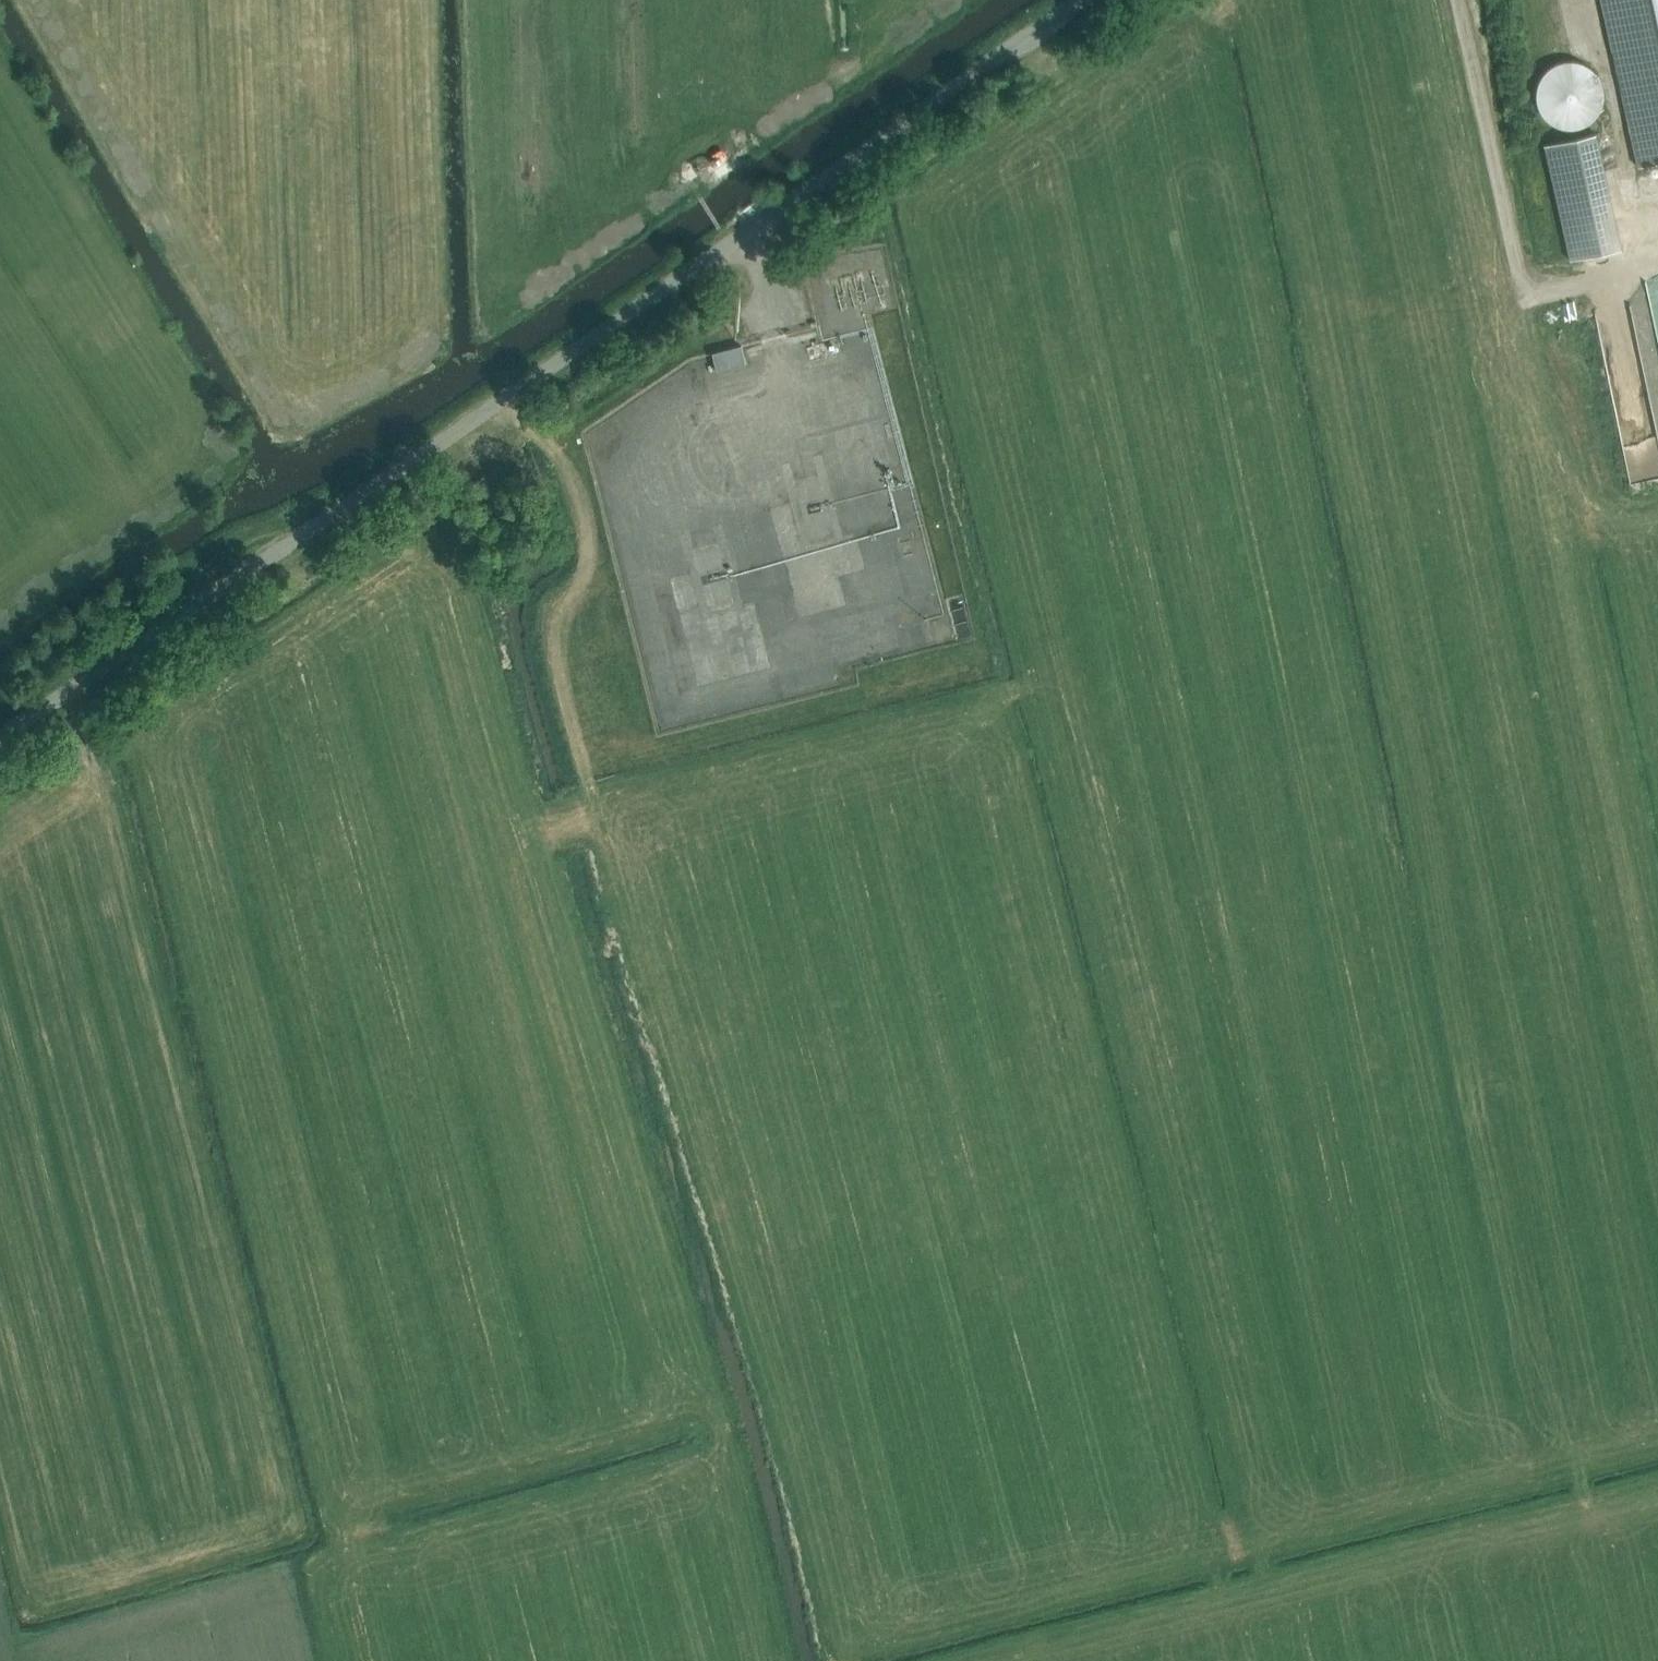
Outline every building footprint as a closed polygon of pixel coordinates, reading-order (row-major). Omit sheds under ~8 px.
[(1649,163),(1657,161),(1657,0),(1608,0),(1649,163)] [(1599,79),(1596,74),(1593,70),(1589,67),(1584,64),(1579,62),(1574,61),(1568,61),(1563,61),(1558,63),(1553,65),(1549,68),(1545,71),(1541,75),(1538,80),(1536,85),(1535,90),(1535,95),(1536,101),(1537,106),(1539,111),(1542,115),(1545,119),(1550,123),(1554,125),(1559,127),(1564,128),(1570,129),(1575,128),(1580,127),(1585,125),(1589,122),(1593,118),(1597,114),(1600,110),(1602,105),(1603,99),(1603,94),(1602,89),(1601,84),(1599,79)] [(1544,147),(1553,186),(1604,175),(1595,135),(1544,147)] [(718,373),(746,366),(741,345),(713,353),(718,373)]
